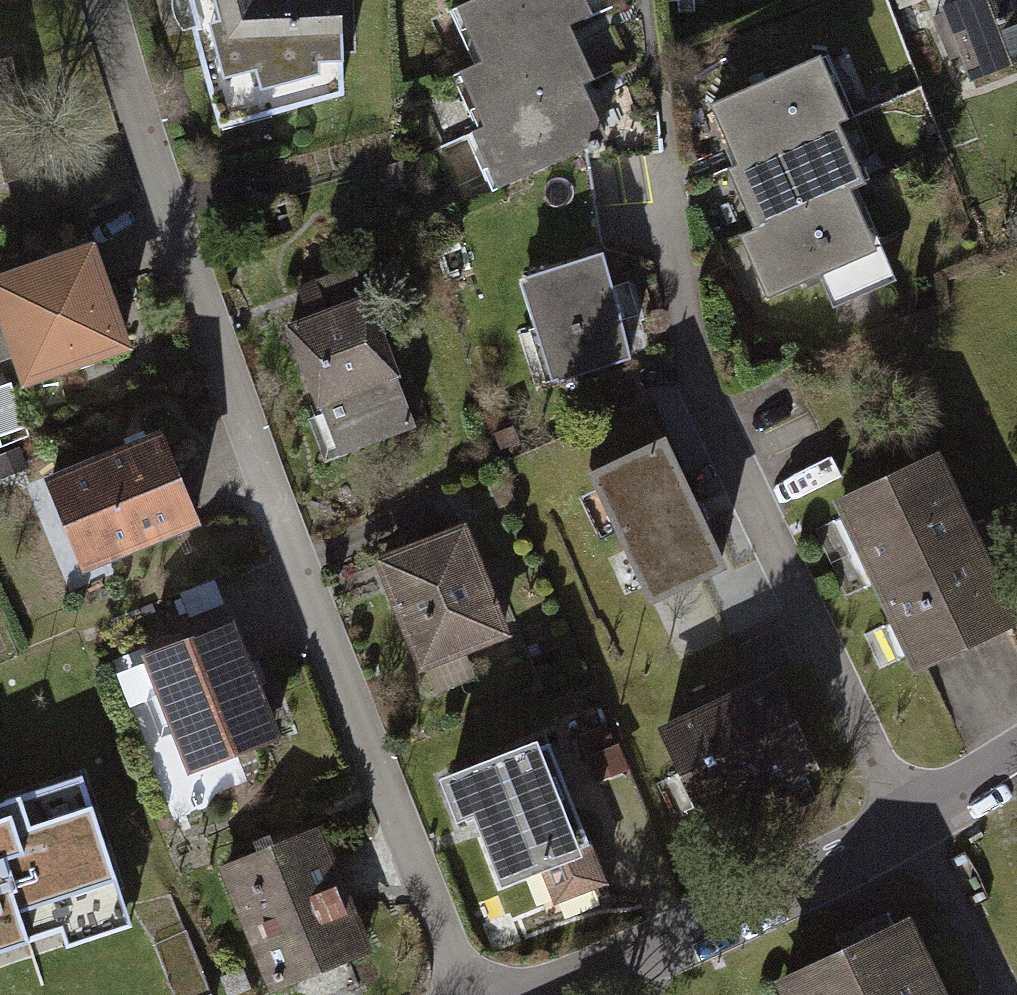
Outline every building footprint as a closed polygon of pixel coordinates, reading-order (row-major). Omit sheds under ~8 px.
[(217,127),(337,94),(337,0),(185,0),(217,127)] [(479,61),(567,25),(589,15),(582,0),(474,0),(455,9),(479,61)] [(935,6),(965,83),(1016,63),(1016,0),(950,0),(935,6)] [(457,72),(483,127),(579,87),(593,81),(567,25),(479,61),(457,72)] [(712,107),(736,163),(833,125),(850,118),(823,58),(712,107)] [(604,139),(579,87),(483,127),(468,134),(494,190),(604,139)] [(754,230),(846,192),(860,186),(833,125),(736,163),(726,167),(754,230)] [(846,192),(754,230),(739,236),(766,298),(872,251),(846,192)] [(0,286),(0,301),(33,397),(135,361),(97,252),(0,286)] [(522,281),(553,382),(632,357),(600,256),(522,281)] [(305,319),(285,327),(335,454),(414,423),(352,264),(293,287),(305,319)] [(0,387),(0,438),(31,428),(17,382),(0,387)] [(157,435),(36,484),(74,576),(195,527),(157,435)] [(726,569),(665,441),(584,480),(646,608),(726,569)] [(1013,624),(931,454),(827,503),(909,674),(1013,624)] [(506,639),(462,526),(376,560),(421,673),(506,639)] [(225,624),(135,660),(182,776),(271,740),(225,624)] [(771,679),(657,734),(701,826),(815,772),(771,679)] [(606,893),(547,742),(457,777),(502,893),(533,881),(546,916),(606,893)] [(0,794),(0,935),(125,894),(83,767),(0,794)] [(315,828),(216,870),(268,994),(368,952),(315,828)] [(774,987),(777,994),(939,994),(909,927),(774,987)]
